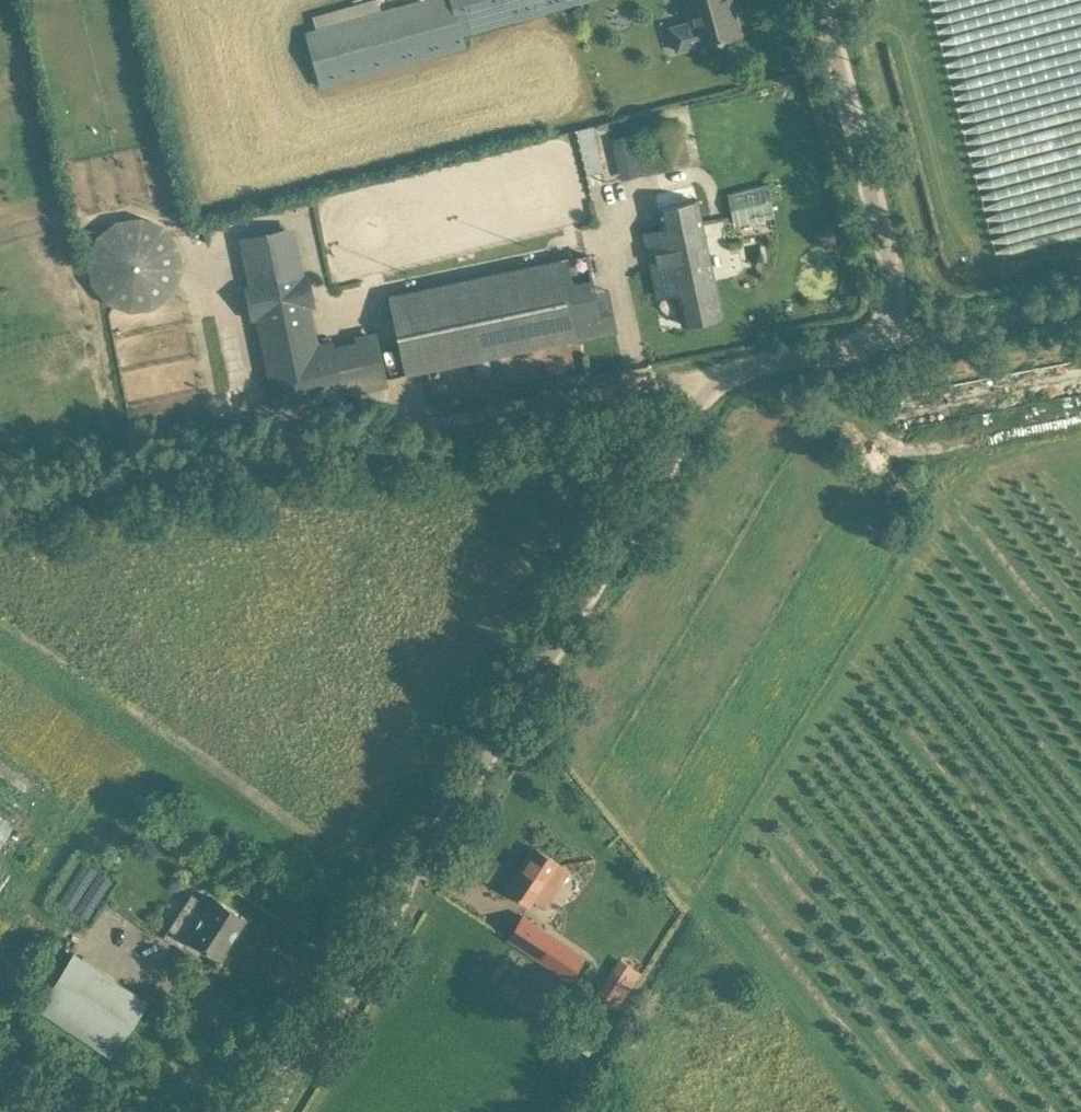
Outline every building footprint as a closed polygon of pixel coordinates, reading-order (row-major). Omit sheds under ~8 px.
[(462,33),(581,0),(421,0),(306,32),(321,86),(465,46),(462,33)] [(739,34),(730,0),(687,0),(689,7),(692,20),(669,26),(676,52),(699,45),(739,34)] [(620,174),(667,163),(689,159),(680,123),(612,138),(620,174)] [(592,170),(610,166),(605,141),(587,145),(592,170)] [(733,224),(775,216),(768,183),(727,191),(733,224)] [(694,185),(672,189),(655,193),(667,248),(650,251),(659,296),(676,292),(683,324),(721,316),(694,185)] [(149,221),(143,219),(136,219),(130,219),(124,220),(118,222),(113,225),(108,228),(103,232),(99,237),(96,242),(93,248),(92,254),(91,260),(90,266),(91,272),(93,278),(95,284),(98,289),(102,294),(106,298),(111,302),(117,305),(123,307),(129,308),(135,309),(141,309),(147,308),(153,306),(158,303),(163,299),(168,295),(172,291),(175,285),(178,280),(180,274),(181,268),(181,262),(180,256),(178,250),(176,244),(173,239),(169,234),(165,229),(160,226),(154,223),(149,221)] [(309,272),(304,273),(294,226),(239,238),(249,285),(244,286),(251,320),(256,319),(275,410),(389,386),(377,330),(355,334),(356,340),(336,345),(334,339),(318,342),(311,308),(317,306),(309,272)] [(389,295),(405,374),(617,330),(613,314),(600,317),(587,254),(389,295)] [(565,866),(552,858),(534,846),(533,847),(535,849),(508,891),(530,904),(533,899),(547,877),(555,882),(565,866)] [(246,918),(227,906),(213,896),(207,904),(192,894),(176,916),(164,935),(183,946),(189,937),(220,956),(246,918)] [(586,957),(541,926),(523,914),(508,936),(507,938),(525,950),(570,981),(586,957)] [(147,1001),(129,989),(73,952),(38,1007),(93,1044),(111,1056),(147,1001)] [(596,996),(617,1010),(630,991),(609,977),(596,996)]
